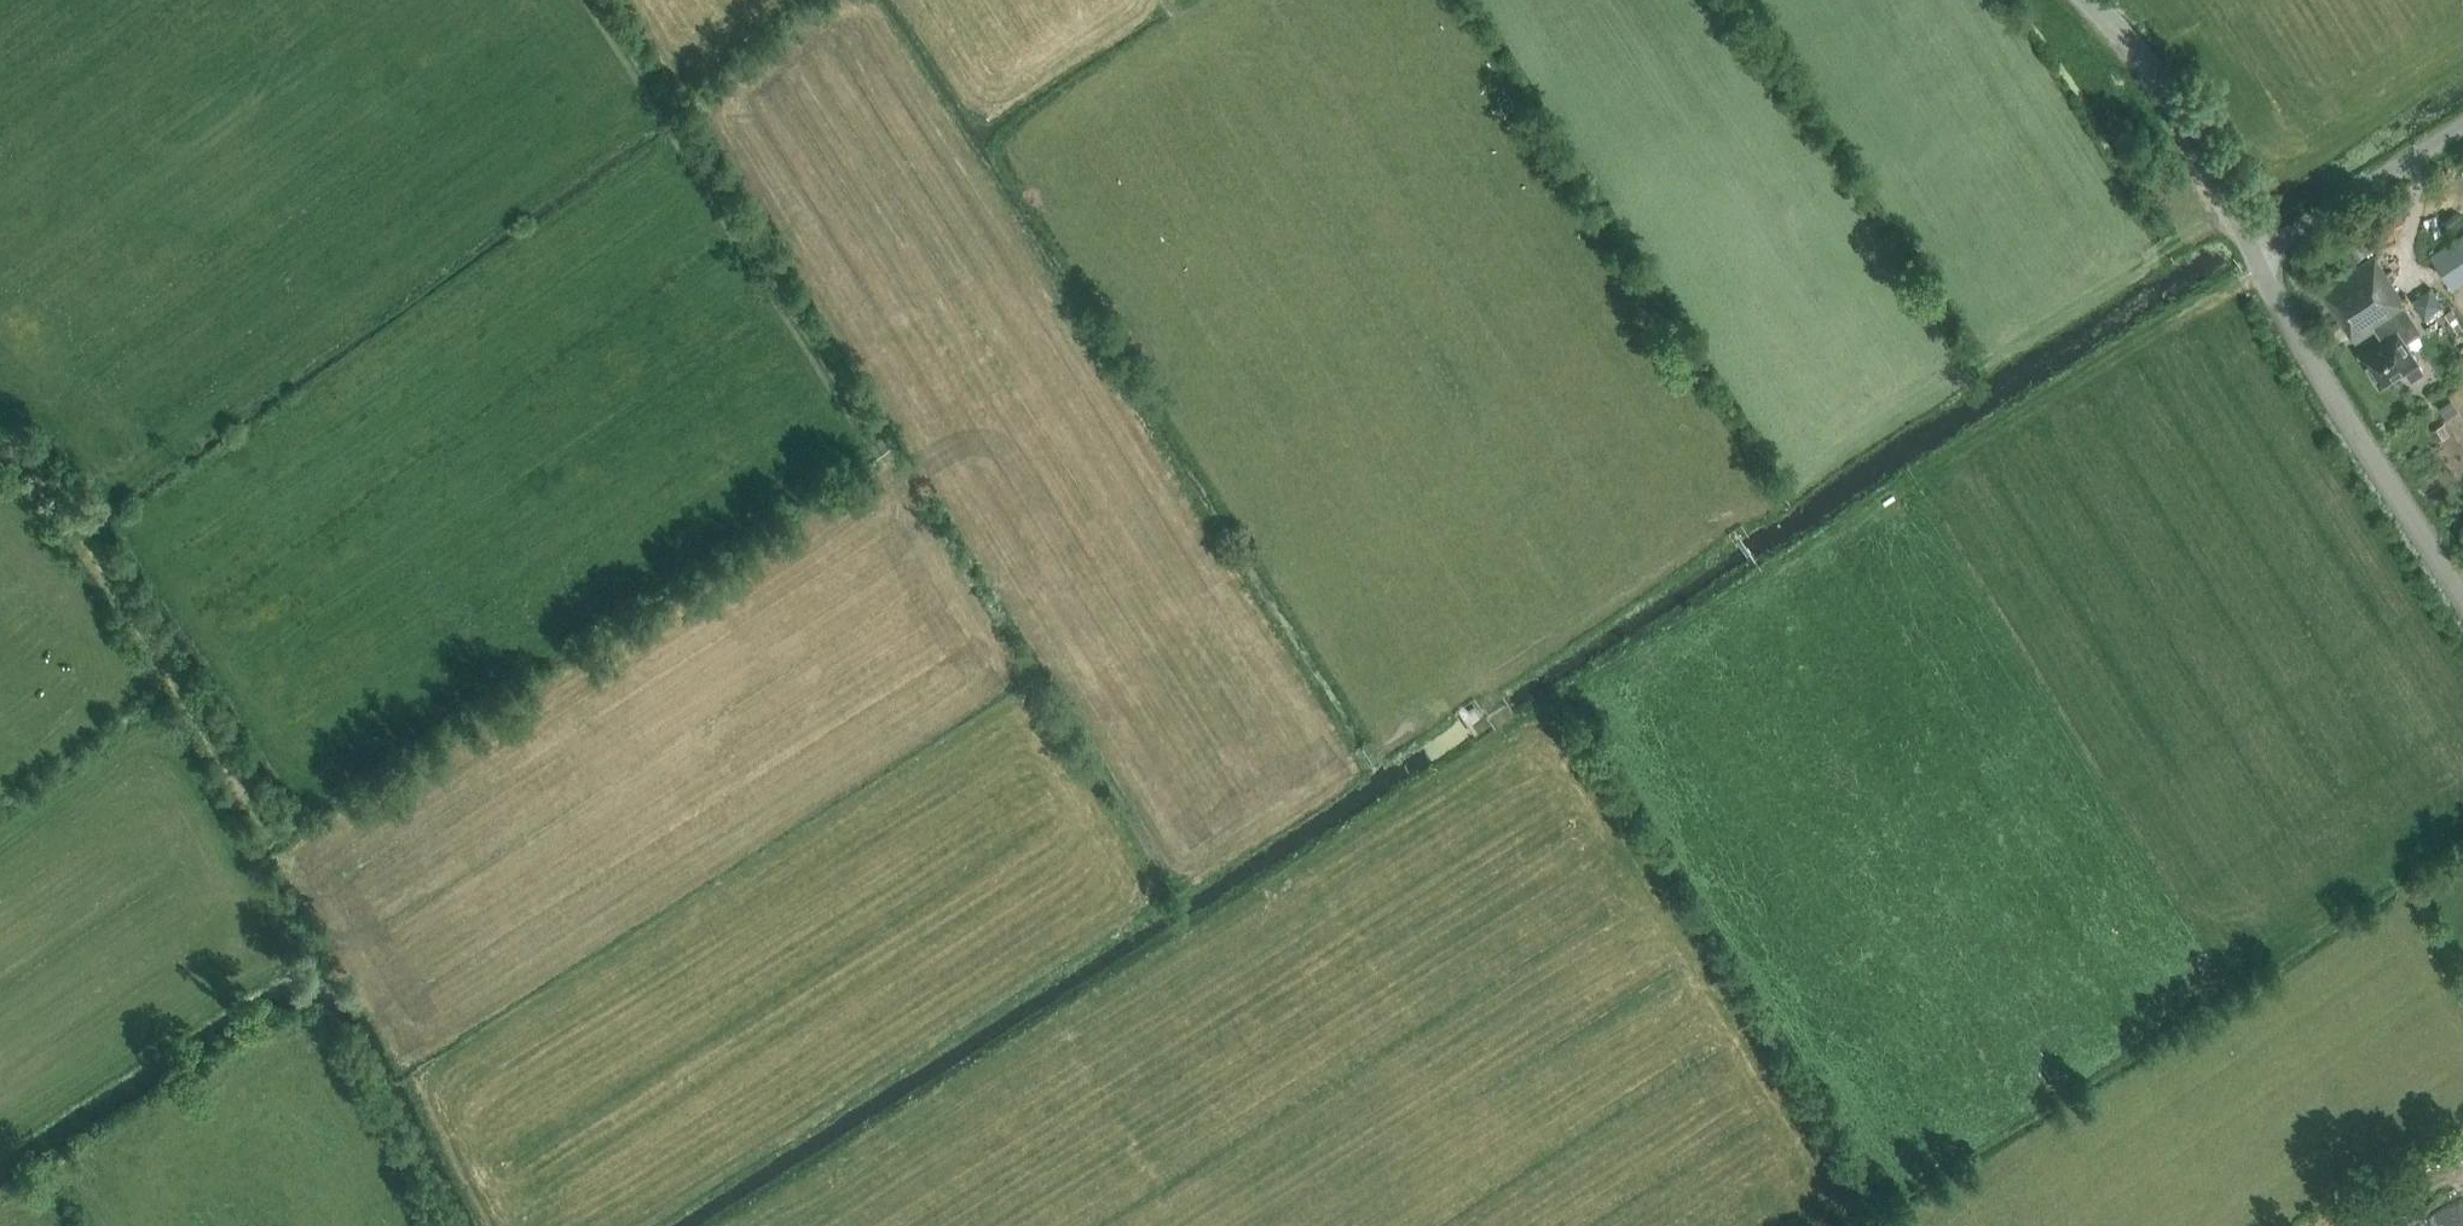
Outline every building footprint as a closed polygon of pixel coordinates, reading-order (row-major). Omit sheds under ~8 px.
[(2462,283),(2462,236),(2431,256),(2453,290),(2462,283)] [(2373,250),(2366,238),(2345,250),(2352,262),(2373,250)] [(2416,320),(2375,256),(2376,256),(2375,255),(2322,290),(2355,342),(2376,329),(2384,341),(2361,355),(2362,356),(2360,357),(2370,372),(2372,371),(2381,386),(2406,370),(2411,378),(2424,370),(2400,330),(2416,320)] [(2432,289),(2415,298),(2424,314),(2441,305),(2432,289)] [(2452,401),(2439,409),(2446,420),(2458,412),(2452,401)] [(2444,423),(2433,430),(2439,440),(2450,433),(2444,423)]
